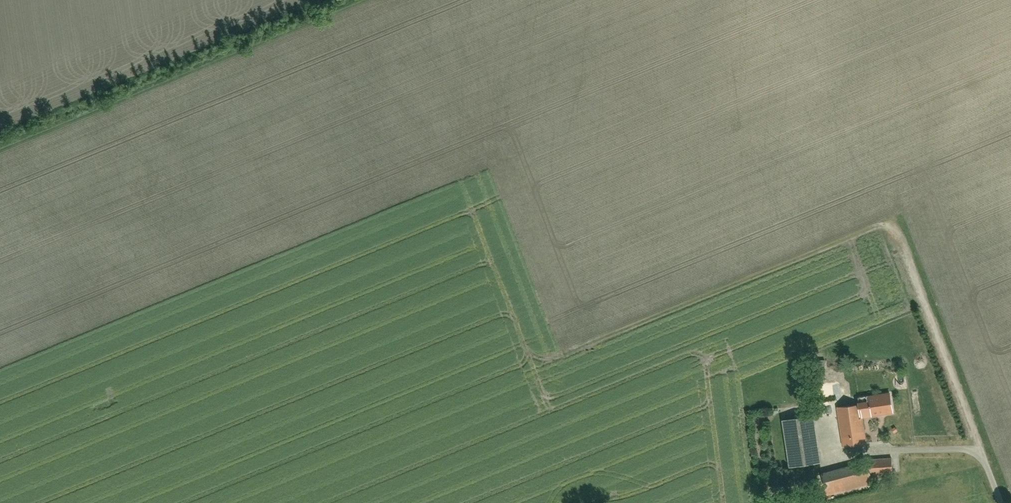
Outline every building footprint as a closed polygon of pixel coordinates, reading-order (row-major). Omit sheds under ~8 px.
[(837,408),(841,443),(863,441),(860,419),(891,415),(889,395),(851,399),(852,406),(837,408)] [(781,424),(789,469),(816,464),(808,419),(781,424)] [(873,460),(872,476),(894,477),(895,461),(873,460)] [(819,474),(825,498),(871,488),(866,463),(819,474)]
